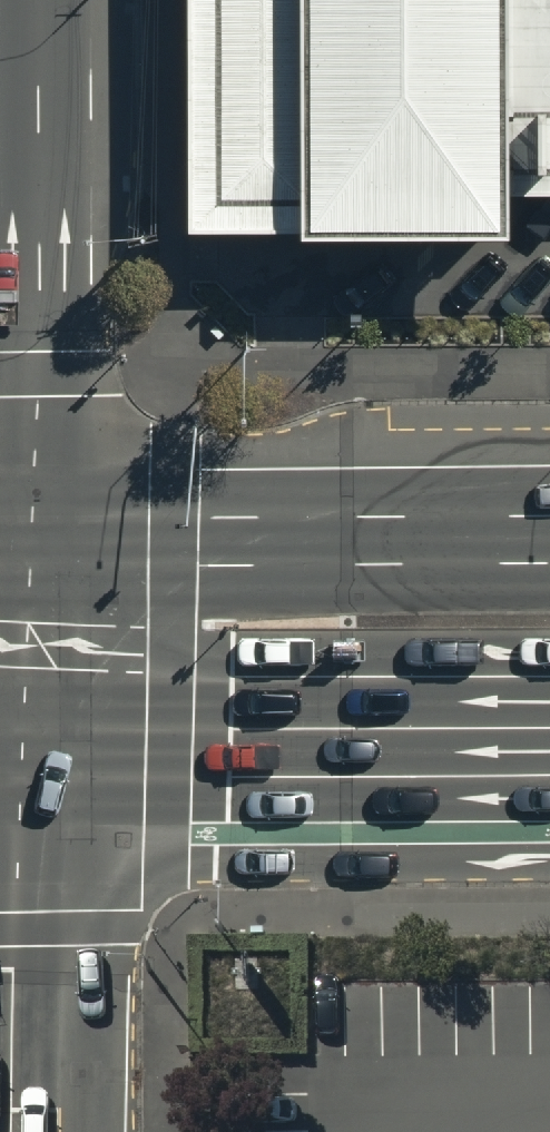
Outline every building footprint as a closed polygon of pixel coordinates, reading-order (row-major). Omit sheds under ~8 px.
[(197,238),(339,236),(339,193),(497,192),(497,165),(542,164),(542,117),(501,118),(500,0),(194,0),(197,238)]
